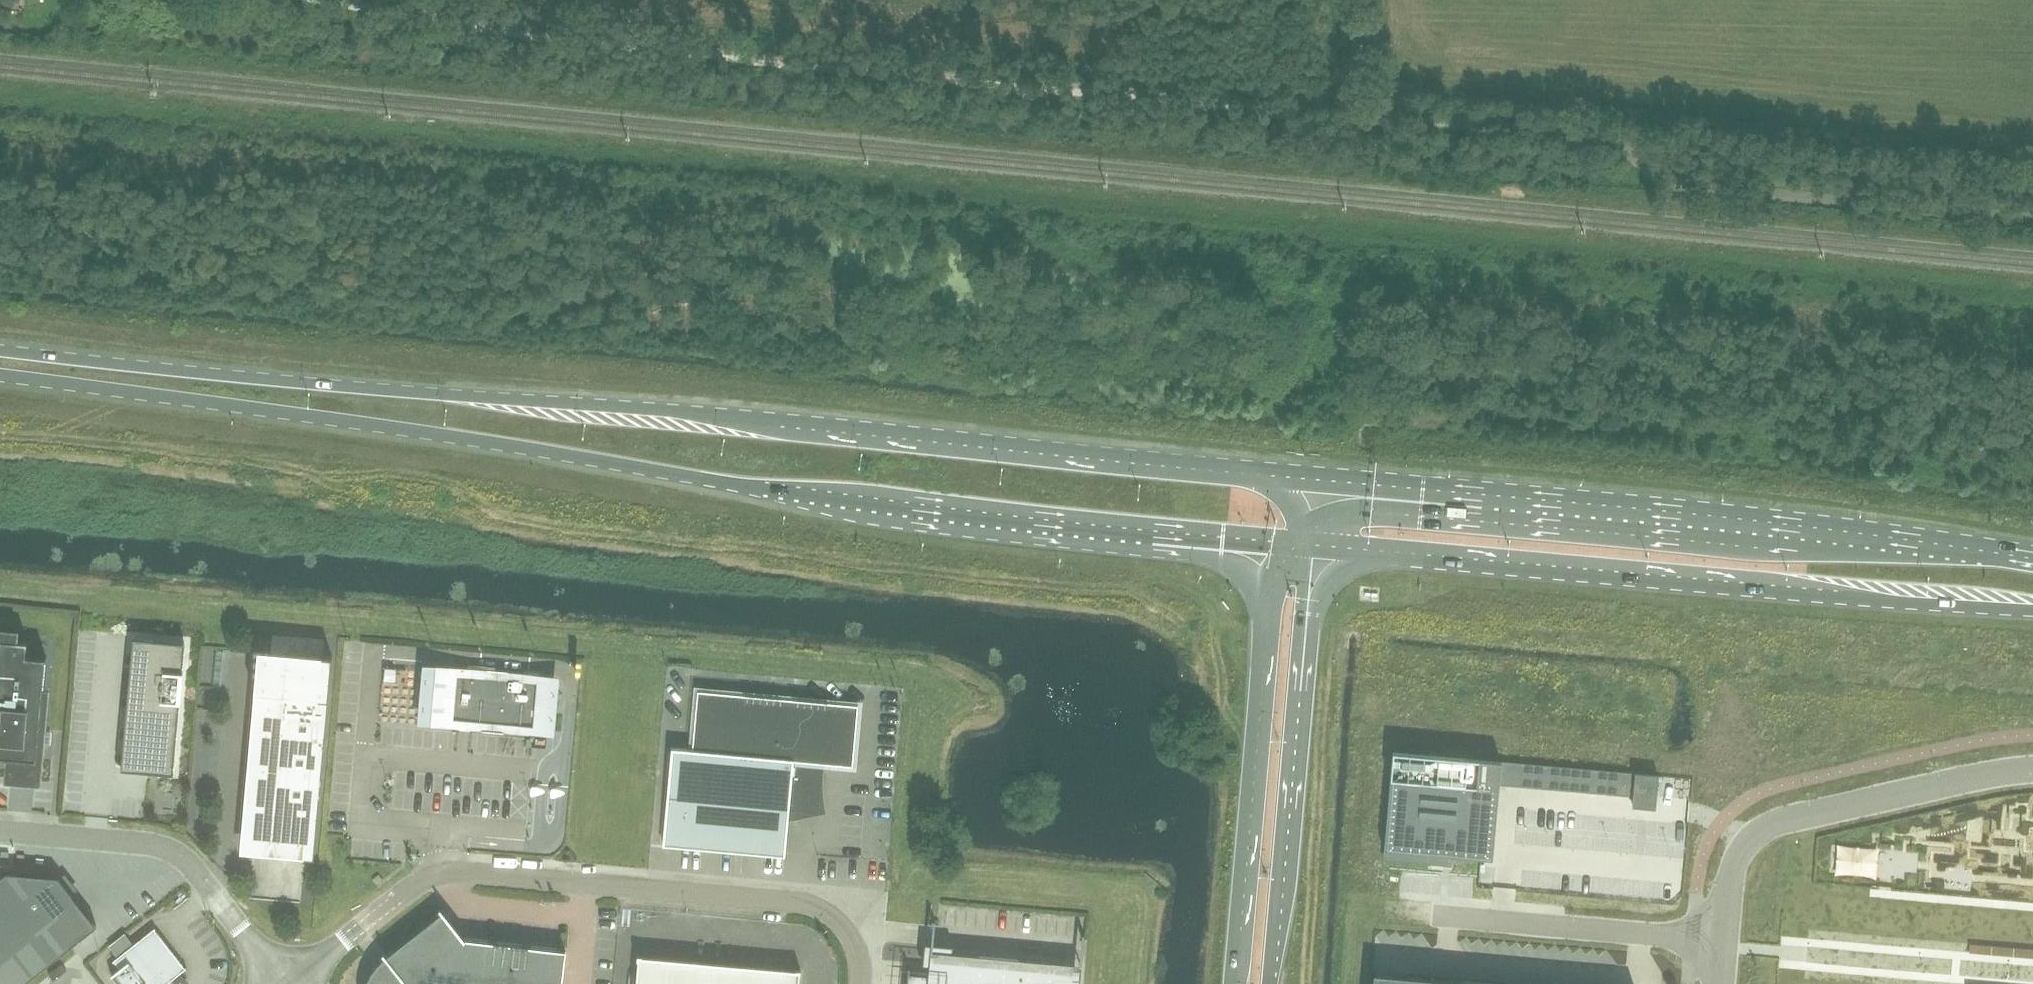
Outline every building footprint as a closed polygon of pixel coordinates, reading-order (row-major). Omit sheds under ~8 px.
[(20,629),(0,627),(0,756),(8,757),(5,780),(42,783),(45,749),(51,687),(44,686),(46,657),(26,655),(28,641),(19,640),(20,629)] [(174,774),(175,757),(180,702),(181,702),(184,672),(183,672),(186,642),(133,638),(130,670),(136,670),(133,695),(128,695),(121,769),(174,774)] [(322,655),(322,657),(288,653),(284,698),(283,698),(281,699),(280,700),(279,700),(278,701),(278,702),(278,703),(278,705),(278,706),(278,707),(279,708),(280,708),(280,709),(282,709),(283,710),(272,835),(306,838),(304,858),(314,859),(332,656),(322,655)] [(431,668),(426,721),(438,722),(547,731),(551,697),(552,679),(535,677),(535,673),(526,672),(525,676),(494,674),(495,669),(485,668),(485,673),(443,669),(431,668)] [(853,766),(859,704),(697,689),(692,749),(672,747),(663,842),(785,853),(789,810),(806,812),(815,811),(820,799),(823,763),(853,766)] [(1393,752),(1385,849),(1386,849),(1451,855),(1481,857),(1492,858),(1499,784),(1501,761),(1490,760),(1393,752)] [(1572,768),(1501,761),(1499,784),(1570,790),(1572,768)] [(1572,768),(1570,790),(1634,796),(1633,806),(1655,807),(1657,775),(1572,768)] [(72,894),(59,878),(58,877),(7,872),(0,878),(0,983),(23,983),(97,926),(72,894)] [(376,885),(383,880),(378,874),(372,879),(376,885)] [(565,955),(566,950),(557,949),(464,938),(453,924),(443,912),(382,960),(378,963),(375,967),(372,971),(369,976),(367,980),(366,983),(562,983),(565,955)] [(119,983),(166,983),(186,968),(154,928),(114,960),(120,968),(112,975),(119,983)] [(1057,961),(953,952),(954,946),(925,943),(923,965),(929,965),(928,975),(909,973),(910,967),(908,967),(907,983),(1055,983),(1057,961)] [(801,969),(638,955),(635,983),(799,983),(801,969)]
